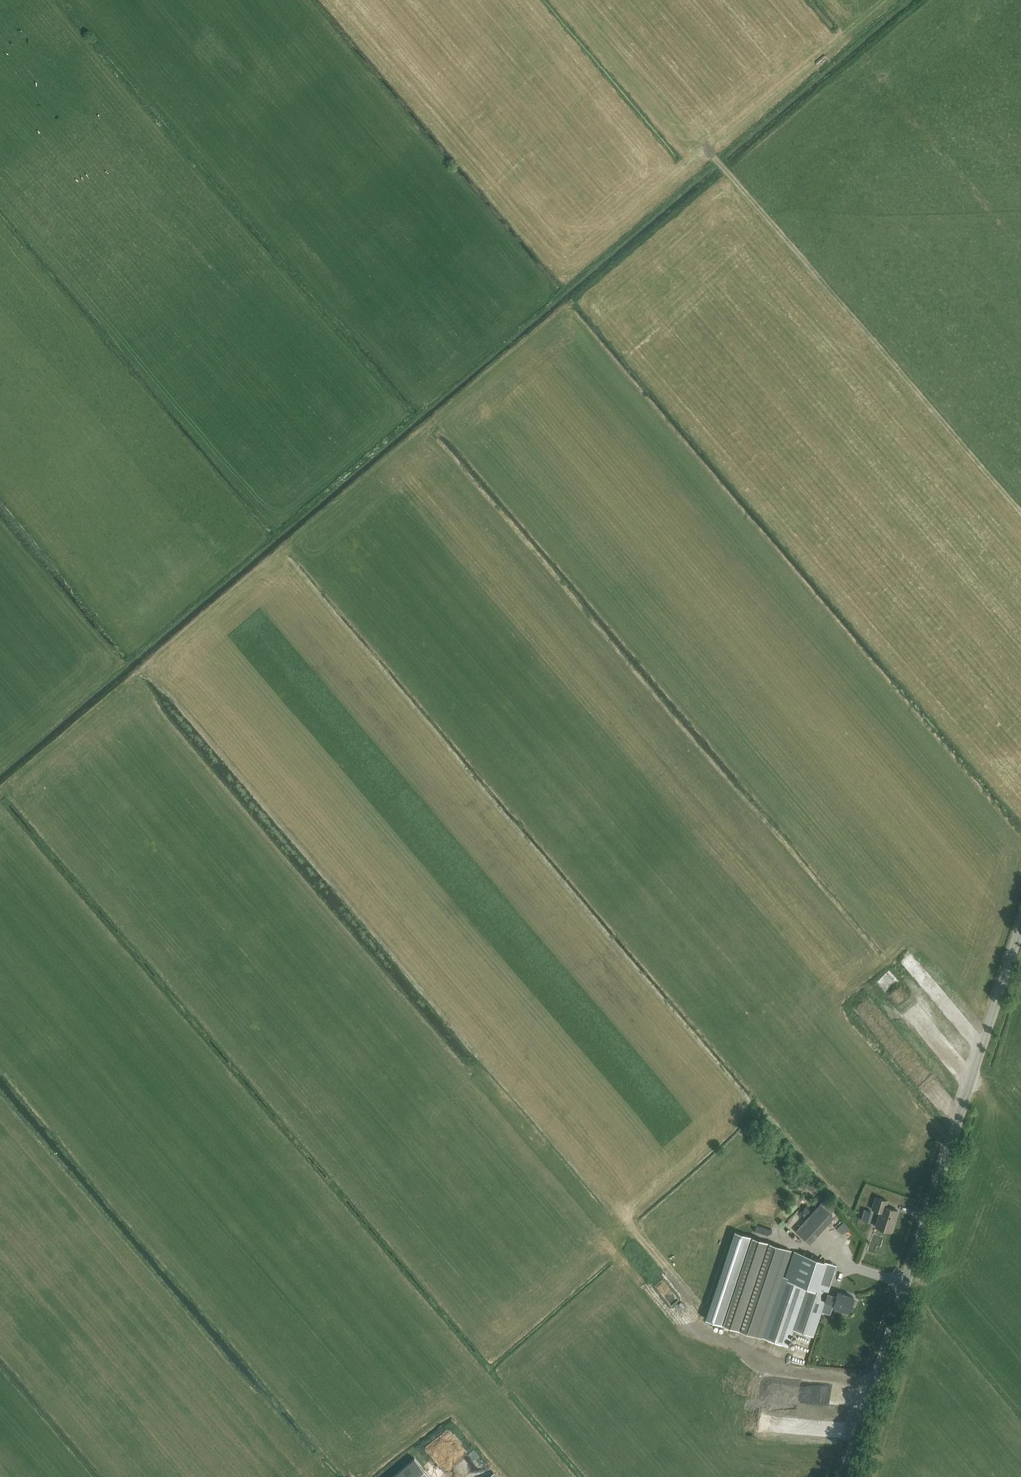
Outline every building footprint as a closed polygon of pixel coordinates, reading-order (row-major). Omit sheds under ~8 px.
[(894,1223),(898,1210),(886,1205),(887,1201),(876,1197),(872,1208),(881,1211),(876,1226),(891,1231),(894,1223)] [(831,1219),(834,1215),(824,1204),(807,1221),(804,1219),(796,1227),(811,1242),(832,1221),(831,1219)] [(800,1216),(804,1220),(815,1209),(811,1205),(800,1216)] [(847,1224),(838,1228),(842,1235),(850,1231),(847,1224)] [(706,1318),(723,1323),(752,1237),(735,1231),(706,1318)] [(762,1337),(782,1278),(791,1250),(752,1237),(723,1323),(762,1337)] [(785,1280),(782,1278),(762,1337),(788,1345),(793,1331),(792,1330),(793,1329),(813,1336),(825,1301),(828,1293),(837,1265),(795,1251),(785,1280)] [(674,1310),(684,1304),(672,1282),(661,1289),(674,1310)] [(828,1293),(825,1301),(834,1303),(833,1306),(849,1311),(854,1297),(838,1291),(836,1296),(828,1293)] [(792,1357),(793,1365),(806,1364),(806,1357),(792,1357)] [(415,1454),(385,1476),(433,1476),(415,1454)]
